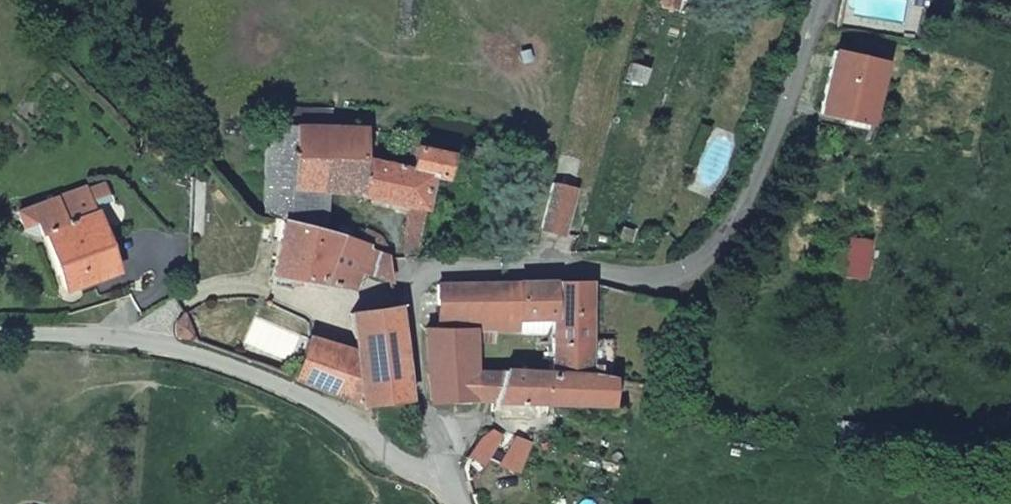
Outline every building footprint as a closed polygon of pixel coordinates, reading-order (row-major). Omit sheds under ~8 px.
[(654,9),(674,13),(678,0),(655,0),(654,9)] [(840,47),(821,115),(868,129),(886,62),(840,47)] [(619,62),(615,76),(635,81),(639,67),(619,62)] [(282,160),(286,126),(257,125),(252,156),(282,160)] [(356,127),(286,126),(282,160),(252,156),(242,210),(270,223),(305,234),(311,191),(344,196),(345,202),(413,217),(420,179),(430,181),(435,152),(405,146),(399,172),(395,171),(397,161),(380,158),(378,169),(351,164),(356,127)] [(63,277),(115,257),(93,199),(89,201),(81,176),(14,199),(20,216),(35,221),(43,219),(63,277)] [(565,192),(542,185),(532,229),(554,234),(565,192)] [(270,223),(262,263),(260,283),(281,287),(283,281),(337,292),(348,267),(363,280),(382,282),(380,268),(369,266),(353,249),(344,247),(305,234),(270,223)] [(380,268),(379,264),(376,249),(351,233),(344,247),(353,249),(369,266),(380,268)] [(543,282),(543,334),(542,374),(584,376),(586,359),(576,358),(581,280),(543,282)] [(506,320),(506,335),(543,334),(543,282),(504,285),(506,320)] [(467,288),(467,321),(506,320),(504,285),(467,288)] [(419,338),(468,337),(467,321),(467,288),(418,292),(419,338)] [(310,345),(296,382),(363,414),(402,404),(386,309),(345,314),(351,359),(310,345)] [(178,338),(197,345),(188,314),(185,315),(182,319),(179,323),(178,328),(178,338)] [(420,382),(431,406),(468,406),(467,371),(468,337),(419,338),(420,382)] [(468,406),(488,406),(497,373),(467,371),(468,406)] [(497,373),(488,406),(608,402),(610,377),(497,373)]
